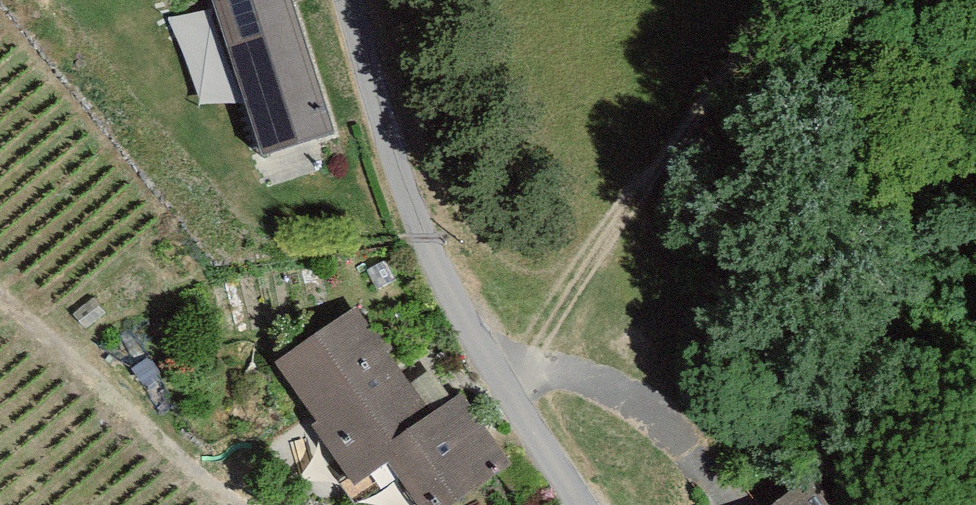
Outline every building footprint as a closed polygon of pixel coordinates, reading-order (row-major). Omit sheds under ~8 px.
[(261,162),(335,136),(289,0),(207,0),(261,162)] [(270,369),(358,493),(391,470),(415,504),(458,504),(510,468),(462,401),(431,424),(352,312),(270,369)] [(780,504),(831,504),(812,480),(780,504)]
